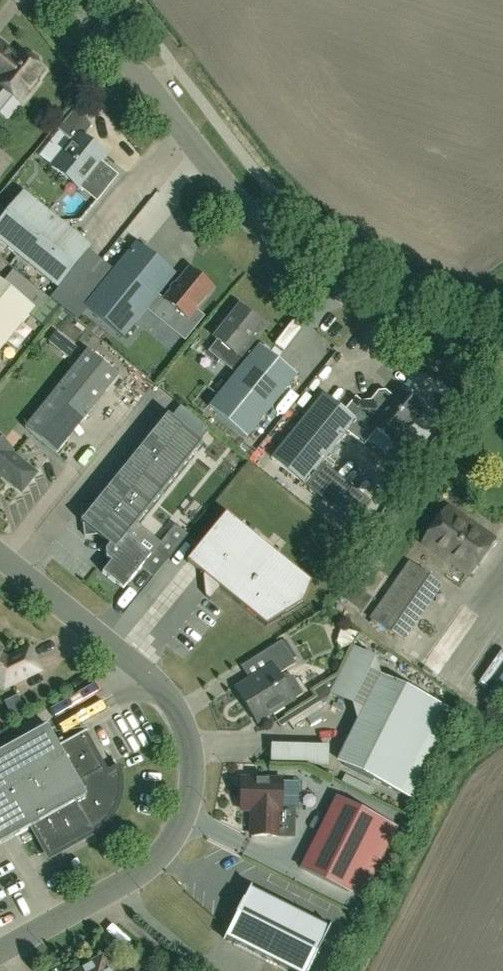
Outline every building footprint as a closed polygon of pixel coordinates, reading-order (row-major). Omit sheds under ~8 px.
[(22,51),(18,56),(1,42),(0,44),(0,75),(1,76),(0,77),(0,84),(20,101),(22,99),(26,98),(31,93),(30,88),(45,70),(39,64),(40,62),(40,58),(34,54),(30,54),(28,56),(22,51)] [(93,126),(78,106),(60,129),(74,140),(53,166),(81,189),(82,187),(98,200),(118,175),(101,161),(107,154),(85,136),(93,126)] [(61,286),(72,295),(102,259),(91,249),(22,194),(0,222),(0,236),(61,286)] [(125,337),(176,274),(137,242),(86,306),(125,337)] [(214,288),(191,269),(165,300),(189,319),(214,288)] [(0,278),(0,352),(36,307),(0,278)] [(298,375),(261,344),(256,350),(247,343),(263,324),(241,306),(216,337),(219,340),(210,351),(238,373),(210,407),(248,437),(298,375)] [(199,310),(189,319),(205,336),(215,327),(199,310)] [(57,453),(120,375),(89,350),(26,428),(57,453)] [(327,353),(313,371),(350,401),(365,383),(327,353)] [(378,429),(396,444),(424,410),(411,399),(410,392),(402,393),(399,390),(383,409),(372,400),(362,401),(357,396),(345,411),(324,394),(273,457),(355,524),(373,503),(323,462),(347,431),(365,445),(378,429)] [(124,589),(152,555),(128,536),(204,442),(169,414),(95,504),(81,505),(83,519),(81,521),(83,522),(84,536),(98,534),(110,545),(107,549),(107,557),(112,561),(103,572),(124,589)] [(270,455),(286,435),(276,428),(261,448),(270,455)] [(0,439),(0,473),(23,491),(38,473),(12,452),(14,450),(0,439)] [(463,519),(464,518),(448,507),(423,543),(469,575),(479,561),(475,558),(481,550),(484,552),(494,538),(471,522),(469,524),(463,519)] [(227,513),(188,561),(204,574),(206,596),(211,599),(220,588),(267,626),(304,603),(312,582),(227,513)] [(176,524),(157,549),(168,559),(188,534),(176,524)] [(435,581),(409,563),(370,618),(397,636),(435,581)] [(269,668),(237,688),(258,722),(295,699),(294,698),(303,693),(293,676),(284,681),(279,674),(297,663),(283,641),(260,655),(269,668)] [(5,688),(41,670),(30,647),(8,658),(1,653),(3,650),(0,648),(0,684),(5,688)] [(444,706),(388,678),(345,765),(400,793),(444,706)] [(325,697),(292,714),(299,726),(331,710),(325,697)] [(109,770),(84,727),(57,742),(48,725),(0,752),(0,844),(30,827),(87,796),(82,785),(109,770)] [(273,755),(330,754),(330,735),(272,737),(273,755)] [(121,763),(109,770),(82,785),(87,796),(30,827),(49,861),(94,836),(100,832),(105,828),(110,823),(115,817),(118,811),(121,805),(123,798),(124,791),(124,784),(124,777),(123,770),(121,763)] [(282,810),(283,780),(243,779),(242,809),(253,809),(253,835),(278,836),(279,810),(282,810)] [(339,798),(303,868),(349,891),(385,821),(339,798)] [(12,861),(7,851),(0,853),(0,866),(12,861)] [(251,886),(225,938),(291,970),(308,970),(330,926),(251,886)] [(82,970),(108,970),(102,960),(82,970)]
